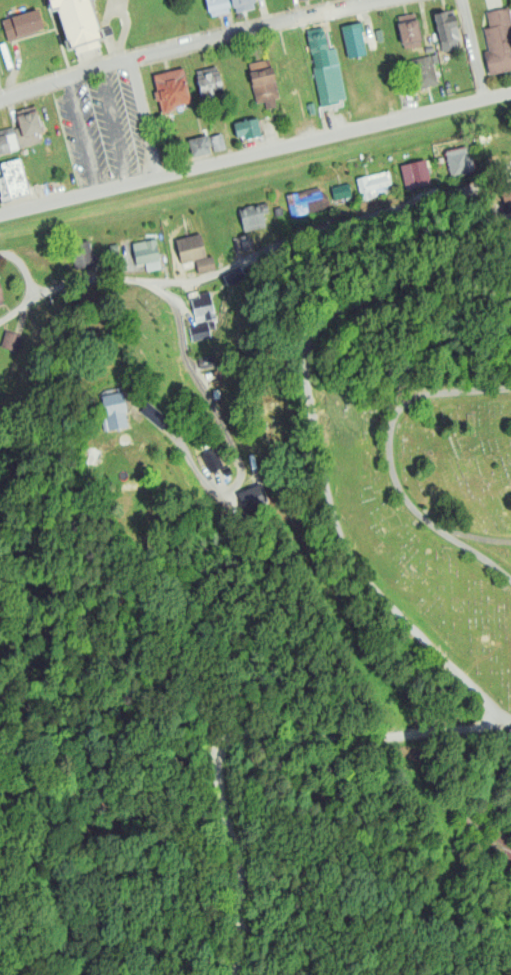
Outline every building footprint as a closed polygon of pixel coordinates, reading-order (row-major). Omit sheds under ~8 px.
[(57,8),(60,6),(74,46),(105,35),(94,0),(55,0),(57,8)] [(207,12),(209,12),(211,17),(229,14),(228,8),(231,8),(230,0),(204,0),(207,12)] [(253,3),(257,2),(256,0),(231,0),(233,7),(235,6),(238,13),(255,8),(253,3)] [(509,7),(510,14),(510,50),(510,70),(489,76),(484,52),(489,51),(484,30),(490,27),(487,12),(509,7)] [(8,41),(46,28),(39,8),(2,20),(8,41)] [(457,13),(459,26),(450,28),(453,41),(439,44),(433,14),(445,11),(446,15),(457,13)] [(400,22),(404,45),(424,41),(420,19),(400,22)] [(371,20),(378,52),(344,59),(339,28),(371,20)] [(325,31),(329,50),(336,48),(345,100),(321,106),(308,35),(325,31)] [(438,86),(430,56),(409,61),(419,90),(438,86)] [(279,99),(255,103),(249,64),(272,60),(279,99)] [(183,68),(191,103),(159,110),(154,74),(183,68)] [(197,76),(202,97),(225,92),(218,69),(197,76)] [(39,110),(44,132),(39,133),(42,144),(20,150),(14,129),(20,127),(17,115),(39,110)] [(262,135),(236,140),(233,123),(258,119),(262,135)] [(18,150),(0,156),(0,132),(12,129),(18,150)] [(212,137),(215,152),(225,149),(222,134),(212,137)] [(188,140),(192,159),(211,154),(206,137),(188,140)] [(442,151),(446,173),(476,166),(471,146),(442,151)] [(21,158),(0,165),(0,199),(1,203),(31,194),(21,158)] [(401,167),(406,190),(438,183),(432,160),(401,167)] [(350,180),(355,204),(391,195),(387,171),(350,180)] [(330,186),(333,199),(350,195),(348,182),(330,186)] [(284,197),(289,220),(328,212),(323,189),(284,197)] [(503,201),(510,200),(510,189),(502,191),(503,201)] [(238,210),(242,229),(265,223),(260,204),(238,210)] [(251,250),(241,252),(239,237),(249,235),(251,250)] [(173,241),(182,270),(195,267),(197,276),(215,272),(213,258),(204,259),(198,236),(173,241)] [(130,244),(135,274),(161,271),(156,241),(130,244)] [(71,244),(76,269),(94,267),(89,242),(71,244)] [(235,272),(223,279),(226,284),(238,278),(235,272)] [(191,343),(187,328),(197,325),(191,295),(210,291),(216,325),(208,327),(211,340),(191,343)] [(16,352),(1,347),(6,331),(21,336),(16,352)] [(129,389),(136,427),(114,431),(108,394),(129,389)] [(138,410),(161,430),(170,420),(146,401),(138,410)] [(198,447),(209,472),(221,467),(211,442),(198,447)] [(85,462),(99,464),(102,447),(87,445),(85,462)] [(267,497),(261,482),(237,492),(243,507),(267,497)]
